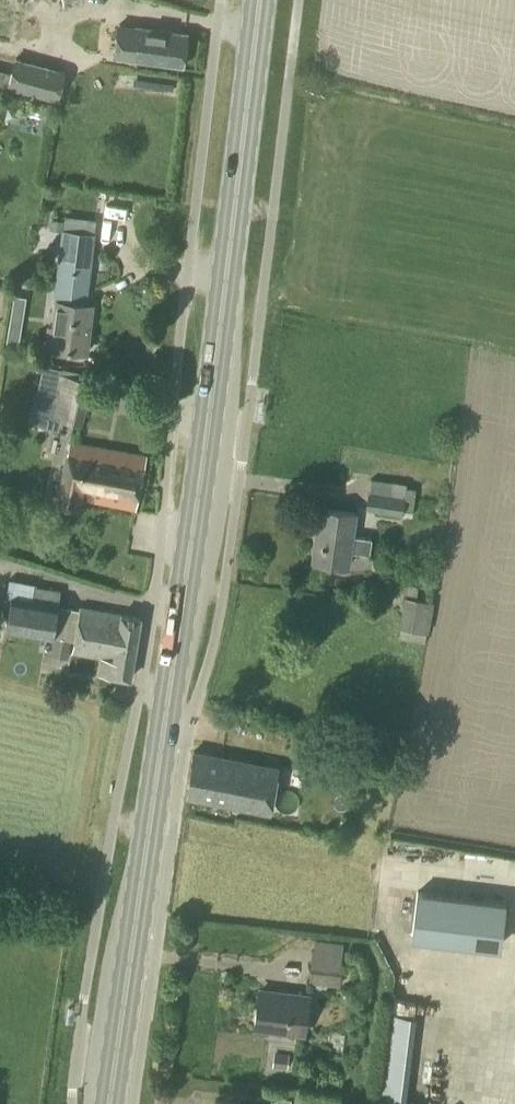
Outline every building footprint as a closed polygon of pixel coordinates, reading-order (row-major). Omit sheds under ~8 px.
[(181,67),(186,34),(135,27),(131,60),(181,67)] [(11,57),(8,71),(0,69),(0,85),(5,86),(5,87),(57,101),(64,71),(11,57)] [(92,235),(94,219),(64,216),(64,220),(51,219),(50,229),(63,231),(50,347),(86,351),(92,305),(84,304),(92,235)] [(127,276),(111,283),(118,296),(133,288),(127,276)] [(22,324),(10,322),(5,349),(17,351),(22,324)] [(81,425),(91,381),(47,371),(43,388),(51,389),(45,417),(81,425)] [(134,510),(144,457),(69,442),(56,505),(76,509),(79,498),(134,510)] [(401,515),(406,484),(370,479),(365,510),(401,515)] [(369,555),(371,538),(350,535),(353,514),(320,509),(313,562),(346,567),(348,551),(369,555)] [(60,588),(9,580),(6,597),(9,597),(4,631),(52,639),(60,588)] [(429,633),(434,602),(403,597),(399,628),(429,633)] [(80,607),(73,653),(101,658),(99,673),(129,679),(140,618),(80,607)] [(68,658),(71,639),(53,636),(50,655),(68,658)] [(276,768),(193,752),(185,797),(267,813),(276,768)] [(505,903),(418,892),(412,938),(499,949),(505,903)] [(340,986),(344,954),(341,954),(343,942),(314,939),(308,982),(340,986)] [(304,1034),(308,997),(258,991),(254,1028),(304,1034)]
